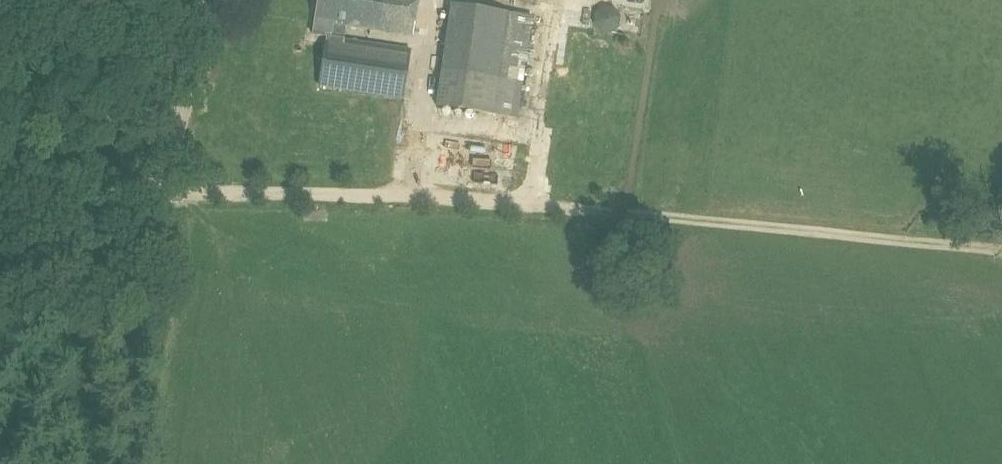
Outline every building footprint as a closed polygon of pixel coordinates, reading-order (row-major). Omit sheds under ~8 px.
[(345,39),(346,26),(412,37),(418,0),(318,0),(313,34),(327,36),(320,85),(402,97),(409,49),(345,39)] [(438,106),(517,117),(532,16),(452,5),(438,106)]
